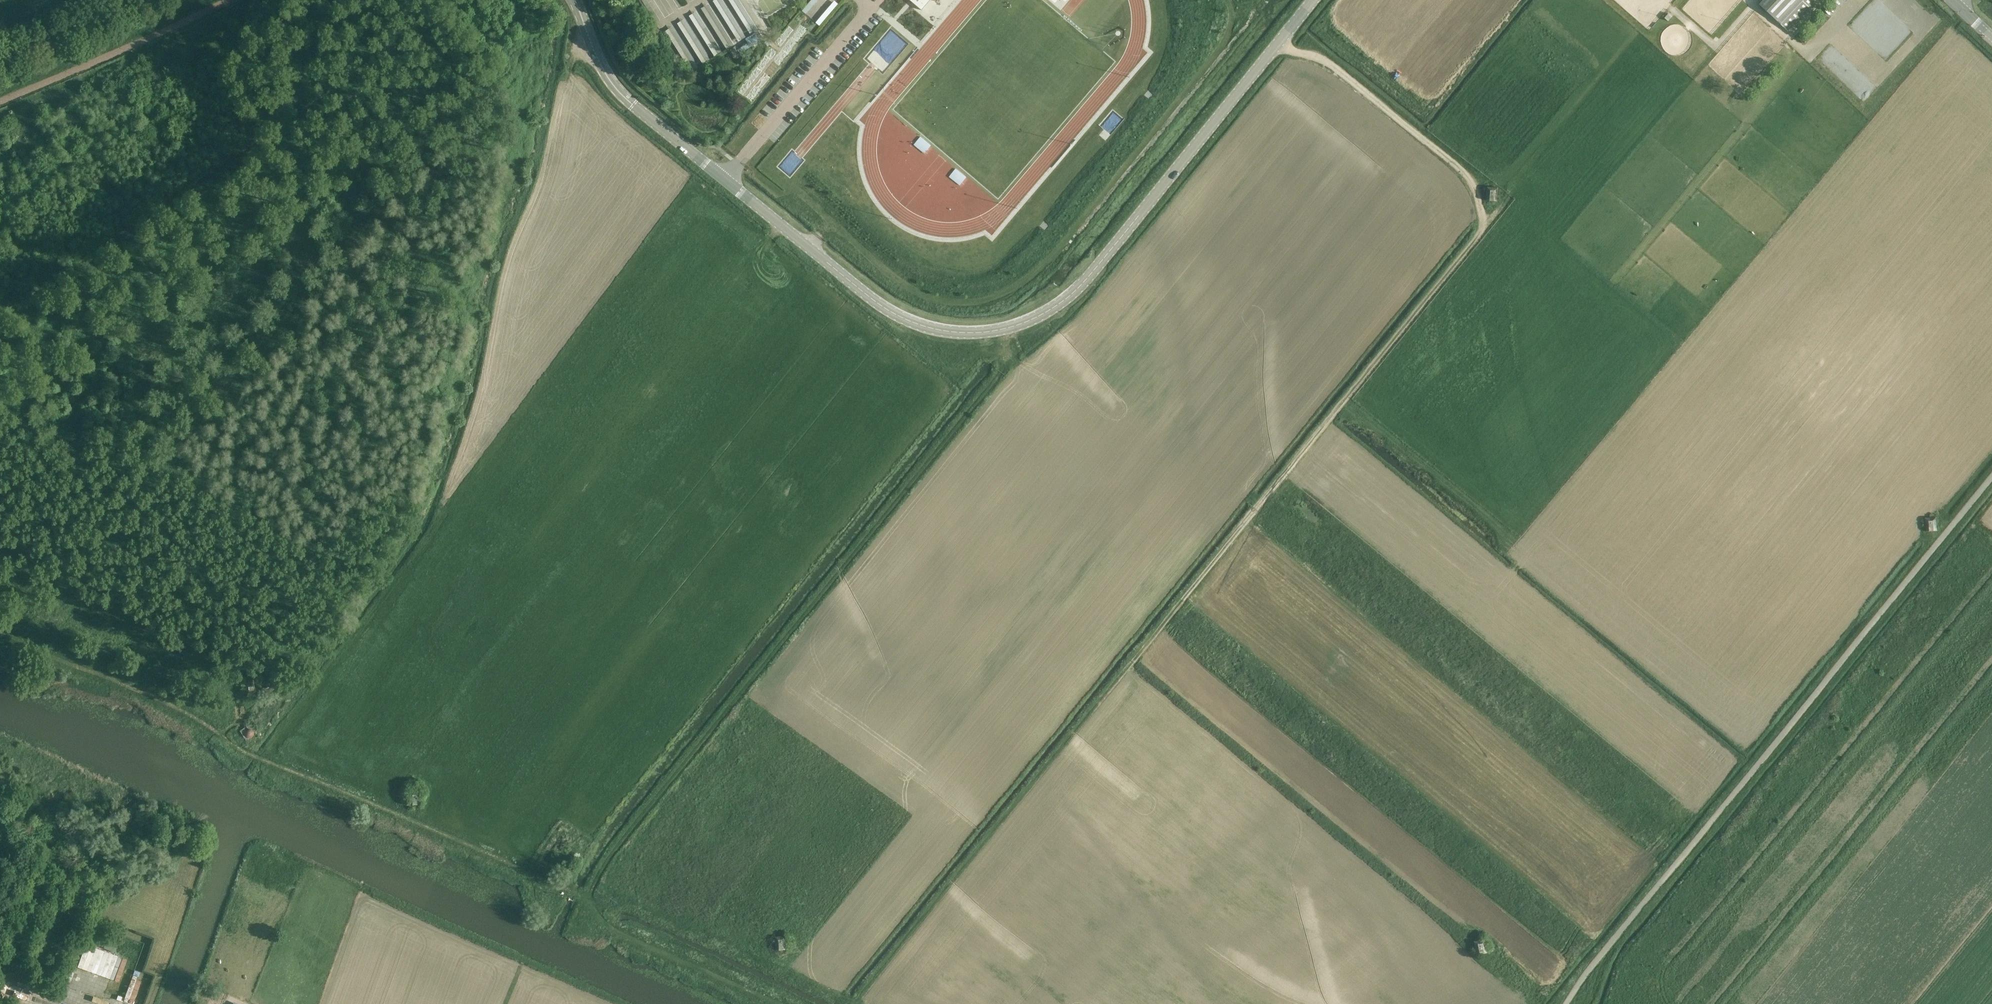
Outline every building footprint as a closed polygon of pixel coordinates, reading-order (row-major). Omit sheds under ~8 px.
[(688,13),(699,34),(696,36),(686,19),(667,29),(689,69),(740,42),(743,47),(761,37),(741,0),(712,0),(688,13)] [(755,2),(764,16),(771,11),(765,0),(754,0),(755,2)] [(819,26),(837,4),(833,0),(815,22),(819,26)] [(921,11),(930,0),(909,0),(921,11)] [(1797,0),(1764,0),(1760,5),(1777,21),(1797,0)] [(1486,201),(1497,201),(1498,188),(1487,187),(1486,201)] [(961,208),(958,212),(968,220),(971,216),(961,208)] [(988,247),(999,257),(1008,247),(1001,240),(995,248),(991,244),(988,247)] [(1925,519),(1927,537),(1942,536),(1940,518),(1925,519)] [(29,657),(19,666),(30,678),(40,669),(29,657)] [(254,678),(243,680),(245,693),(256,691),(254,678)] [(239,730),(246,741),(257,735),(250,724),(239,730)] [(408,791),(408,805),(419,805),(419,791),(408,791)] [(788,938),(777,939),(778,952),(789,951),(788,938)] [(1487,939),(1474,942),(1477,958),(1489,956),(1487,939)] [(108,980),(117,956),(87,945),(78,968),(108,980)] [(114,995),(137,1003),(145,983),(122,975),(114,995)]
